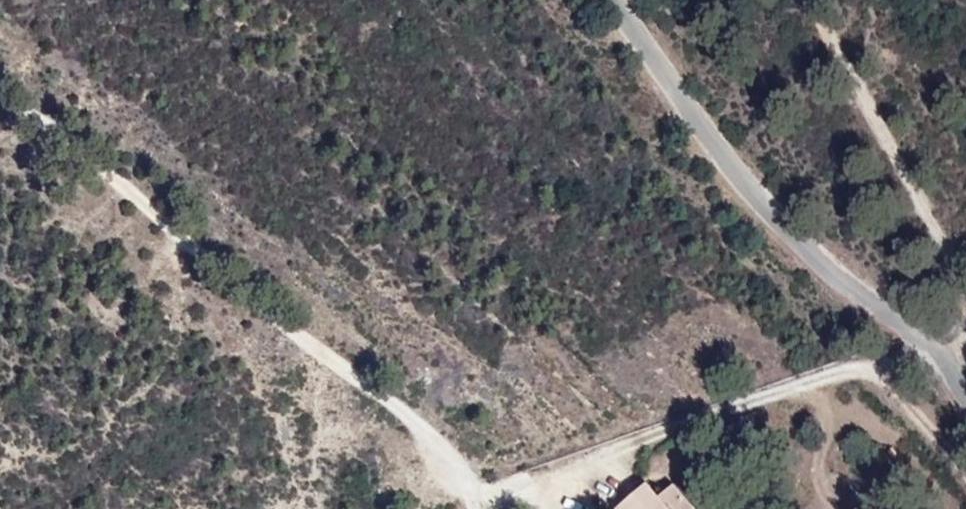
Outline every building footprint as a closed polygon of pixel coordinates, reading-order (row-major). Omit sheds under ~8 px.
[(589,508),(687,508),(653,476),(589,508)]
